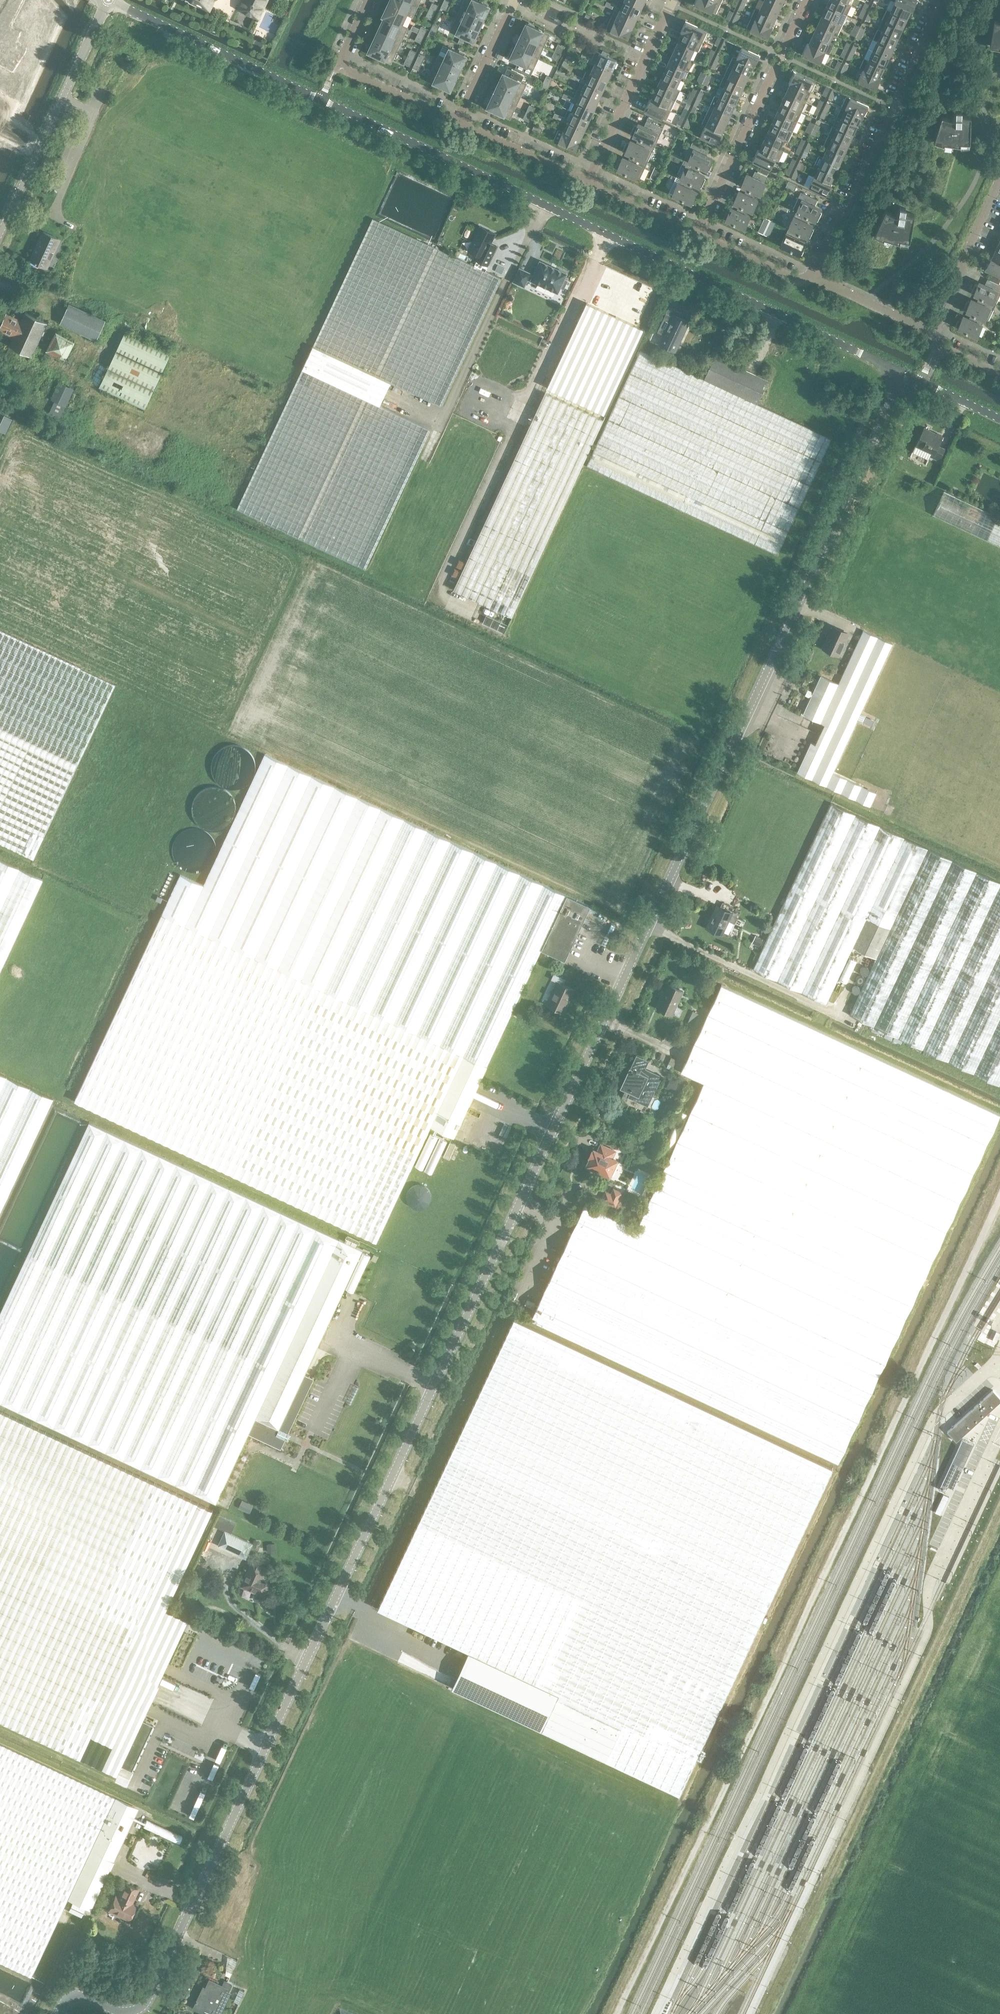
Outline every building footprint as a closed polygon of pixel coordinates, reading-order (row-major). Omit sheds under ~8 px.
[(418,5),(408,0),(389,0),(387,5),(407,14),(412,17),(418,5)] [(450,3),(445,0),(444,0),(440,7),(447,10),(450,3)] [(477,0),(464,0),(461,7),(485,18),(490,6),(487,4),(486,4),(483,3),(484,3),(483,2),(483,3),(477,0)] [(642,8),(625,0),(619,0),(616,5),(614,4),(612,8),(615,9),(619,11),(620,9),(637,17),(642,8)] [(720,3),(714,0),(698,0),(696,4),(712,12),(716,13),(720,3)] [(847,3),(840,0),(830,0),(827,6),(842,13),(847,3)] [(917,0),(895,0),(895,2),(896,2),(911,9),(913,9),(917,0)] [(775,17),(780,8),(764,1),(760,10),(775,17)] [(435,12),(438,5),(432,2),(429,10),(435,12)] [(907,18),(911,9),(896,2),(895,2),(891,11),(907,18)] [(402,25),(407,14),(387,5),(382,17),(383,17),(384,17),(402,25)] [(847,15),(842,13),(827,6),(822,16),(842,25),(847,15)] [(485,18),(461,7),(456,19),(479,30),(485,18)] [(771,26),(775,17),(760,10),(756,8),(751,17),(755,19),(756,19),(771,26)] [(632,27),(637,17),(620,9),(619,11),(615,9),(611,17),(632,27)] [(902,28),(907,18),(891,11),(887,9),(882,19),(902,28)] [(432,20),(435,12),(429,10),(425,17),(432,20)] [(842,25),(822,16),(818,25),(833,32),(833,33),(838,35),(842,25)] [(402,40),(407,28),(402,25),(384,17),(383,17),(378,29),(402,40)] [(628,37),(632,27),(611,17),(606,27),(612,30),(611,33),(617,36),(619,33),(628,37)] [(479,30),(456,19),(450,31),(466,38),(467,39),(467,38),(470,40),(474,42),(479,30)] [(773,27),(771,26),(756,19),(755,19),(750,29),(766,37),(768,33),(770,33),(773,27)] [(897,38),(902,28),(882,19),(877,29),(882,31),(897,38)] [(681,32),(683,33),(683,32),(703,41),(707,31),(704,30),(704,29),(686,21),(681,32)] [(436,33),(440,25),(434,22),(430,30),(436,33)] [(526,23),(520,35),(538,43),(538,44),(544,46),(549,34),(533,26),(532,26),(530,25),(530,24),(529,24),(526,23)] [(833,32),(818,25),(813,35),(829,42),(833,33),(833,32)] [(993,25),(990,45),(999,47),(999,48),(999,26),(993,25)] [(424,36),(427,28),(421,26),(418,33),(424,36)] [(402,40),(378,29),(373,40),(396,51),(402,40)] [(893,48),(897,38),(882,31),(877,29),(873,39),(893,48)] [(433,40),(436,33),(430,30),(427,37),(433,40)] [(683,32),(683,33),(678,42),(698,51),(703,41),(683,32)] [(421,43),(424,36),(418,33),(415,40),(421,43)] [(538,43),(520,35),(515,46),(538,57),(544,46),(538,44),(538,43)] [(833,44),(829,42),(813,35),(809,44),(808,43),(807,43),(825,52),(829,54),(833,44)] [(888,58),(893,48),(873,39),(868,48),(888,58)] [(396,51),(373,40),(367,52),(391,63),(396,51)] [(698,52),(698,51),(678,42),(674,52),(694,61),(689,59),(693,50),(698,52)] [(564,46),(558,43),(555,51),(561,53),(564,46)] [(825,52),(807,43),(805,50),(806,50),(804,55),(820,62),(825,52)] [(538,57),(515,46),(509,58),(513,60),(516,61),(516,62),(533,69),(538,57)] [(449,47),(444,59),(462,67),(467,55),(464,54),(463,53),(463,54),(460,52),(461,52),(460,52),(449,47)] [(742,47),(737,57),(737,58),(738,58),(753,65),(753,66),(754,66),(757,60),(756,59),(758,55),(742,47)] [(884,67),(888,58),(868,48),(864,58),(869,60),(868,60),(884,67)] [(413,59),(417,52),(411,49),(407,56),(413,59)] [(596,50),(592,59),(596,61),(595,62),(612,70),(617,60),(608,56),(609,53),(603,50),(601,53),(596,50)] [(561,53),(555,51),(551,58),(557,61),(561,53)] [(694,61),(674,52),(669,62),(684,69),(689,71),(694,61)] [(422,63),(425,56),(419,53),(416,60),(422,63)] [(567,54),(564,60),(569,63),(570,63),(573,57),(567,54)] [(410,66),(413,59),(407,56),(404,63),(410,66)] [(456,79),(462,67),(444,59),(438,56),(433,68),(456,79)] [(749,75),(753,66),(753,65),(738,58),(737,58),(737,57),(733,56),(729,65),(733,67),(733,68),(749,75)] [(596,61),(592,59),(589,57),(587,61),(594,65),(591,72),(608,80),(612,70),(595,62),(596,61)] [(880,77),(884,67),(868,60),(869,60),(864,58),(859,68),(863,70),(879,77),(880,77)] [(422,63),(416,60),(413,67),(419,70),(422,63)] [(680,79),(684,69),(669,62),(665,71),(680,79)] [(744,85),(749,75),(733,68),(733,67),(729,65),(724,75),(744,85)] [(456,79),(433,68),(427,80),(443,88),(444,88),(447,89),(447,90),(447,89),(451,91),(456,79)] [(503,72),(497,84),(521,95),(526,83),(521,80),(523,76),(510,70),(508,74),(503,72)] [(603,90),(608,80),(591,72),(586,70),(583,78),(580,77),(578,81),(581,82),(585,84),(586,82),(603,90)] [(881,77),(880,77),(879,77),(863,70),(858,80),(874,87),(877,83),(878,84),(881,77)] [(675,88),(676,88),(680,79),(665,71),(660,81),(675,88)] [(816,82),(796,72),(794,77),(792,76),(789,82),(791,83),(807,90),(811,92),(816,82)] [(552,78),(546,75),(543,82),(549,85),(552,78)] [(739,94),(744,85),(724,75),(719,85),(724,88),(724,87),(739,94)] [(680,90),(676,88),(675,88),(660,81),(655,91),(671,98),(675,101),(680,90)] [(546,93),(549,85),(543,82),(540,90),(546,93)] [(599,100),(603,90),(586,82),(585,84),(581,82),(577,90),(599,100)] [(791,83),(787,92),(806,102),(811,92),(807,90),(791,83)] [(516,107),(521,95),(497,84),(492,96),(516,107)] [(735,104),(739,94),(724,87),(724,88),(720,97),(735,104)] [(594,110),(599,100),(577,90),(573,98),(578,100),(577,102),(594,110)] [(675,101),(671,98),(655,91),(651,101),(666,108),(671,110),(675,101)] [(806,102),(787,92),(782,102),(802,111),(806,102)] [(735,104),(720,97),(715,95),(711,105),(730,114),(735,104)] [(510,119),(516,107),(492,96),(486,108),(490,109),(490,110),(490,109),(493,111),(510,119)] [(589,119),(594,110),(577,102),(578,100),(573,98),(571,96),(569,100),(576,104),(572,111),(589,119)] [(864,110),(866,105),(850,98),(846,96),(842,106),(861,115),(861,116),(863,117),(866,110),(864,110)] [(671,110),(666,108),(651,101),(649,100),(645,110),(662,119),(662,118),(666,120),(671,110)] [(802,111),(782,102),(777,112),(797,121),(802,111)] [(530,104),(526,112),(532,114),(536,107),(530,104)] [(726,124),(730,114),(711,105),(706,114),(726,124)] [(857,125),(861,116),(861,115),(842,106),(837,116),(857,125)] [(942,115),(934,140),(944,143),(944,147),(952,147),(953,143),(960,144),(960,146),(969,145),(970,141),(971,115),(961,115),(962,111),(954,110),(952,118),(942,115)] [(585,129),(589,119),(572,111),(569,119),(562,116),(560,120),(567,123),(568,121),(585,129)] [(529,122),(532,114),(526,112),(523,119),(529,122)] [(797,121),(777,112),(773,122),(793,131),(797,121)] [(721,133),(726,124),(706,114),(701,124),(721,133)] [(852,135),(857,125),(837,116),(832,126),(852,135)] [(630,134),(639,138),(639,137),(655,145),(663,128),(647,120),(644,126),(639,123),(637,126),(635,124),(630,134)] [(580,139),(585,129),(568,121),(567,123),(563,131),(580,139)] [(793,131),(773,122),(768,132),(784,139),(783,139),(788,141),(793,131)] [(719,137),(721,133),(701,124),(701,125),(705,126),(700,136),(718,145),(721,138),(719,137)] [(848,145),(852,135),(832,126),(828,136),(848,145)] [(580,139),(563,131),(559,129),(554,139),(560,142),(559,145),(565,148),(567,145),(576,149),(580,139)] [(779,149),(779,148),(783,139),(784,139),(768,132),(764,141),(779,149)] [(843,155),(848,145),(828,136),(823,146),(828,148),(828,147),(843,155)] [(647,162),(655,145),(639,137),(639,138),(636,142),(631,140),(629,142),(627,141),(622,151),(631,154),(647,162)] [(685,158),(688,160),(701,166),(701,167),(709,171),(714,161),(711,160),(712,157),(707,155),(709,149),(692,141),(685,158)] [(784,150),(779,148),(779,149),(764,141),(759,151),(775,159),(779,161),(784,150)] [(839,164),(843,155),(828,147),(828,148),(823,157),(839,164)] [(771,169),(775,159),(759,151),(757,155),(756,154),(753,161),(771,169)] [(639,179),(647,162),(631,154),(628,159),(623,157),(622,159),(619,158),(614,167),(624,172),(623,175),(630,178),(632,175),(639,179)] [(834,174),(839,164),(823,157),(819,167),(834,174)] [(699,171),(701,167),(701,166),(688,160),(680,177),(693,183),(701,187),(706,178),(703,177),(704,174),(699,171)] [(830,184),(834,174),(819,167),(815,176),(814,176),(813,176),(830,184)] [(739,184),(747,188),(747,187),(760,193),(768,177),(755,171),(752,176),(747,173),(746,176),(743,175),(739,184)] [(831,185),(830,184),(813,176),(809,174),(804,185),(826,195),(831,185)] [(693,183),(680,177),(672,194),(676,196),(675,199),(683,203),(684,200),(694,204),(698,195),(695,194),(696,191),(691,188),(693,183)] [(797,185),(788,181),(786,187),(794,191),(797,185)] [(752,211),(760,193),(747,187),(747,188),(745,193),(739,190),(738,193),(735,191),(731,201),(739,205),(752,211)] [(793,209),(797,210),(810,216),(809,217),(818,221),(822,212),(819,210),(820,208),(815,205),(817,200),(801,192),(793,209)] [(752,211),(739,205),(737,210),(731,207),(730,210),(727,208),(723,218),(732,222),(731,225),(739,229),(740,226),(744,228),(752,211)] [(900,241),(900,243),(908,243),(909,239),(910,240),(914,213),(905,212),(906,208),(898,207),(895,214),(885,210),(874,234),(884,238),(883,241),(891,242),(893,239),(900,241)] [(807,222),(809,217),(810,216),(797,210),(788,228),(801,234),(810,238),(814,228),(811,227),(813,224),(807,222)] [(765,217),(758,232),(763,234),(770,219),(765,217)] [(365,568),(430,429),(380,406),(391,382),(442,406),(501,278),(373,218),(313,346),(302,369),(257,466),(237,508),(365,568)] [(770,219),(763,234),(769,237),(776,222),(770,219)] [(491,246),(491,245),(490,243),(491,243),(495,233),(480,226),(476,234),(471,232),(468,238),(473,241),(468,250),(478,255),(475,260),(488,265),(497,246),(496,245),(495,248),(491,246)] [(799,239),(801,234),(788,228),(781,245),(785,247),(783,249),(791,253),(792,250),(802,255),(806,245),(803,244),(805,241),(799,239)] [(44,231),(38,244),(31,260),(47,267),(46,266),(52,253),(53,254),(60,239),(44,231)] [(546,249),(571,258),(575,247),(550,238),(546,249)] [(996,250),(991,260),(999,264),(999,252),(996,250)] [(991,260),(990,263),(988,263),(985,269),(999,276),(999,264),(991,260)] [(530,273),(520,269),(514,281),(524,286),(528,278),(532,280),(557,292),(558,292),(560,286),(563,288),(567,280),(564,279),(566,274),(566,273),(541,261),(540,261),(540,262),(533,276),(529,274),(530,273)] [(997,283),(989,280),(987,279),(985,284),(979,282),(978,284),(975,283),(971,292),(979,296),(996,303),(999,295),(999,285),(997,283)] [(988,320),(996,303),(979,296),(977,301),(971,298),(970,301),(967,300),(963,309),(971,313),(972,312),(984,318),(988,320)] [(586,303),(582,311),(547,391),(606,418),(645,330),(586,303)] [(69,304),(66,309),(60,322),(97,339),(106,321),(69,304)] [(677,318),(680,312),(669,307),(663,319),(670,322),(664,334),(663,334),(662,334),(681,343),(681,342),(679,341),(688,324),(689,324),(677,318)] [(7,313),(0,328),(0,330),(14,336),(10,345),(32,356),(47,322),(26,312),(22,320),(7,313)] [(976,336),(984,318),(972,312),(971,313),(969,318),(963,315),(962,318),(959,317),(955,326),(965,330),(963,333),(971,337),(972,334),(976,336)] [(67,359),(76,340),(57,330),(47,349),(67,359)] [(98,389),(144,410),(172,351),(126,330),(98,389)] [(785,547),(830,432),(758,404),(769,377),(714,356),(706,376),(637,349),(589,471),(785,547)] [(831,384),(826,381),(822,388),(828,391),(831,384)] [(61,416),(74,388),(60,382),(52,399),(55,400),(50,411),(61,416)] [(924,427),(912,451),(928,459),(930,456),(939,461),(945,448),(944,448),(939,445),(938,444),(939,441),(940,442),(943,436),(924,427)] [(504,474),(457,591),(501,608),(501,628),(506,630),(505,625),(515,622),(574,474),(568,478),(559,478),(553,471),(553,469),(548,472),(547,468),(562,464),(546,464),(540,456),(540,467),(533,464),(532,463),(533,504),(525,501),(524,483),(522,484),(522,486),(519,493),(513,491),(513,486),(504,474)] [(944,491),(933,515),(999,546),(999,517),(944,491)] [(822,646),(841,654),(841,653),(839,653),(847,635),(849,636),(849,635),(831,627),(832,628),(824,646),(823,645),(822,646)] [(115,683),(0,629),(0,843),(33,858),(115,683)] [(863,630),(838,683),(820,721),(825,723),(815,744),(811,742),(797,771),(899,819),(943,839),(952,843),(999,865),(999,694),(863,630)] [(803,713),(820,721),(838,683),(821,675),(803,713)] [(504,1028),(541,949),(567,895),(404,819),(265,754),(203,885),(180,874),(74,1100),(377,1241),(431,1125),(454,1136),(504,1028)] [(786,898),(783,897),(780,903),(783,904),(753,968),(826,1002),(852,947),(876,957),(850,1013),(899,1037),(948,1060),(999,1085),(999,1082),(999,882),(952,859),(831,802),(786,898)] [(41,877),(0,858),(0,965),(41,877)] [(541,949),(565,960),(590,906),(567,895),(541,949)] [(719,908),(715,906),(714,906),(716,907),(708,925),(706,924),(724,933),(724,932),(723,932),(729,918),(731,919),(730,921),(735,923),(741,910),(722,902),(719,908)] [(755,935),(752,943),(761,947),(765,940),(755,935)] [(546,951),(539,956),(544,964),(551,960),(546,951)] [(563,1012),(574,989),(563,984),(565,978),(554,973),(551,978),(557,981),(547,1004),(563,1012)] [(585,1203),(557,1262),(531,1319),(838,1462),(931,1262),(999,1114),(722,984),(681,1072),(704,1082),(637,1227),(585,1203)] [(668,984),(657,1008),(672,1014),(683,990),(668,984)] [(662,1074),(651,1069),(645,1066),(648,1060),(637,1055),(631,1068),(629,1067),(620,1087),(630,1092),(631,1090),(639,1094),(636,1099),(647,1104),(662,1074)] [(52,1098),(2,1074),(0,1074),(0,1210),(52,1098)] [(686,1083),(677,1080),(673,1091),(682,1095),(686,1083)] [(339,1238),(90,1122),(0,1313),(0,1402),(216,1502),(249,1433),(328,1262),(339,1238)] [(449,1138),(432,1130),(416,1164),(433,1172),(449,1138)] [(450,1156),(457,1142),(452,1140),(445,1154),(450,1156)] [(588,1159),(585,1166),(598,1172),(599,1169),(609,1174),(616,1160),(611,1157),(614,1151),(601,1145),(598,1151),(594,1150),(594,1151),(592,1150),(589,1156),(591,1157),(590,1160),(588,1159)] [(409,1183),(410,1205),(432,1205),(431,1182),(409,1183)] [(614,1189),(611,1194),(606,1192),(602,1199),(615,1205),(621,1192),(614,1189)] [(339,1238),(328,1262),(249,1433),(281,1448),(286,1438),(288,1440),(291,1433),(289,1432),(314,1377),(313,1377),(312,1377),(306,1374),(306,1373),(305,1373),(363,1249),(339,1238)] [(514,1318),(378,1608),(469,1651),(465,1658),(456,1678),(456,1679),(452,1687),(453,1687),(541,1729),(679,1794),(832,1467),(514,1318)] [(947,1431),(956,1441),(999,1401),(999,1397),(993,1389),(947,1431)] [(194,1549),(213,1510),(0,1410),(0,1720),(116,1775),(120,1767),(120,1765),(112,1762),(134,1716),(142,1719),(144,1714),(168,1663),(188,1620),(166,1609),(194,1549)] [(958,1447),(939,1489),(945,1491),(947,1486),(953,1488),(974,1443),(963,1438),(962,1438),(959,1445),(958,1447)] [(943,1494),(935,1512),(941,1514),(949,1496),(943,1494)] [(240,1497),(237,1506),(252,1511),(255,1502),(240,1497)] [(252,1543),(231,1533),(236,1522),(221,1515),(217,1525),(226,1529),(219,1543),(235,1550),(234,1552),(246,1557),(252,1543)] [(266,1567),(253,1561),(242,1585),(255,1591),(254,1594),(253,1596),(254,1598),(255,1599),(257,1600),(259,1600),(260,1599),(262,1598),(263,1594),(264,1595),(271,1581),(258,1576),(260,1573),(261,1573),(264,1567),(266,1568),(266,1567)] [(148,1735),(153,1725),(142,1719),(134,1716),(112,1762),(120,1765),(131,1771),(146,1739),(145,1738),(147,1734),(148,1735)] [(67,1898),(115,1796),(2,1744),(0,1743),(0,1962),(31,1976),(67,1898)] [(67,1898),(73,1901),(69,1910),(81,1915),(85,1907),(90,1909),(138,1807),(115,1796),(67,1898)] [(136,1905),(132,1903),(138,1889),(124,1882),(118,1896),(116,1895),(109,1910),(121,1916),(122,1918),(125,1919),(127,1919),(129,1919),(136,1905)] [(227,1981),(225,1979),(221,1988),(217,1986),(218,1983),(210,1979),(206,1987),(204,1986),(198,2000),(197,1999),(196,2001),(197,2001),(194,2007),(203,2011),(206,2006),(211,2008),(210,2010),(217,2013),(220,2013),(230,1992),(228,1991),(232,1983),(227,1981)]
